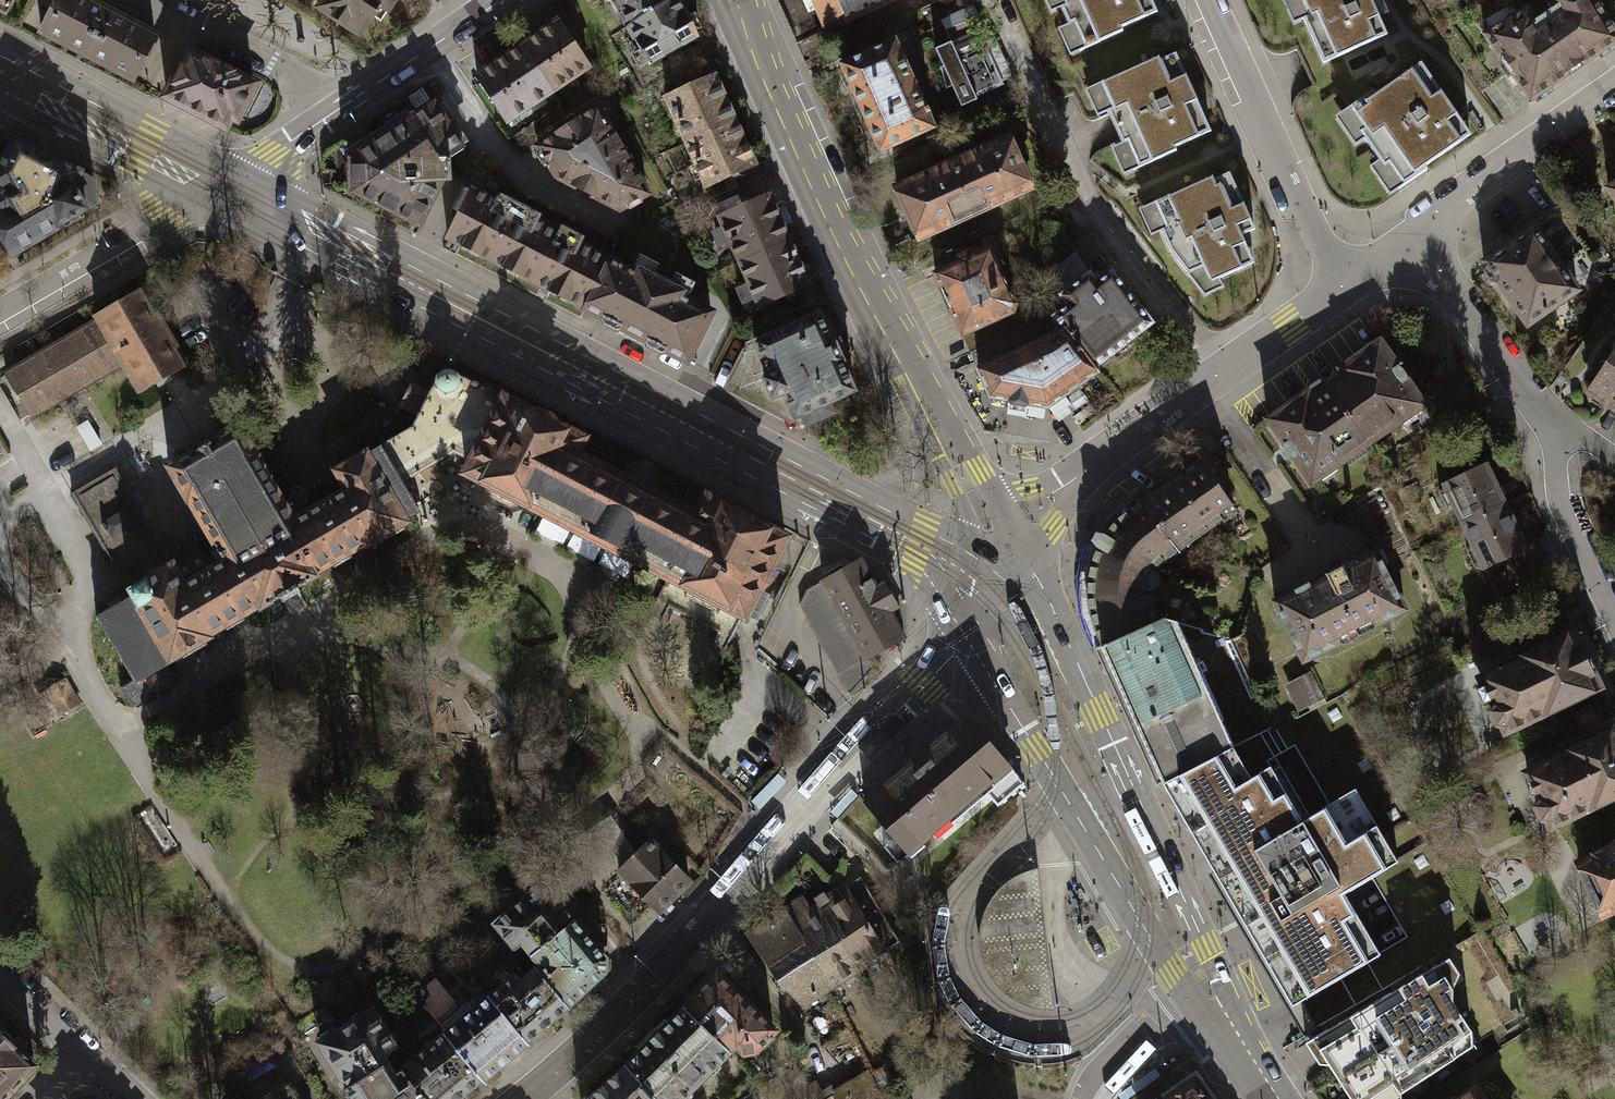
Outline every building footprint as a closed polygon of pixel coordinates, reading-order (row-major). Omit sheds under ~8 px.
[(5,16),(14,0),(0,0),(0,14),(5,16)] [(40,33),(90,58),(114,6),(102,0),(57,0),(40,33)] [(314,5),(364,37),(375,18),(383,23),(391,12),(394,6),(398,0),(317,0),(314,5)] [(669,0),(609,0),(627,28),(669,0)] [(627,28),(649,65),(697,37),(694,29),(698,28),(693,15),(688,16),(680,0),(669,0),(627,28)] [(824,29),(890,0),(811,0),(824,29)] [(1047,13),(1059,7),(1068,25),(1051,32),(1064,60),(1080,53),(1096,46),(1103,42),(1118,35),(1115,28),(1131,21),(1141,17),(1155,10),(1150,0),(1041,0),(1047,13)] [(1292,26),(1304,20),(1323,61),(1337,55),(1373,38),(1386,33),(1379,18),(1371,0),(1280,0),(1292,26)] [(1485,35),(1527,100),(1614,44),(1614,31),(1595,0),(1548,0),(1555,10),(1537,21),(1528,8),(1485,35)] [(138,81),(163,30),(114,6),(90,58),(138,81)] [(950,42),(934,49),(961,106),(976,99),(975,95),(997,84),(1002,82),(1013,77),(994,35),(987,39),(972,7),(940,21),(950,42)] [(558,21),(522,45),(552,90),(588,67),(558,21)] [(890,44),(836,68),(874,154),(929,130),(890,44)] [(522,45),(477,74),(507,119),(552,90),(522,45)] [(188,53),(165,97),(224,126),(229,115),(236,119),(253,85),(232,75),(234,71),(212,60),(210,64),(188,53)] [(1099,86),(1084,93),(1095,118),(1105,113),(1119,144),(1106,149),(1119,178),(1150,164),(1176,151),(1175,148),(1198,137),(1211,131),(1198,103),(1186,79),(1174,54),(1158,62),(1156,59),(1099,86)] [(1387,164),(1403,186),(1417,175),(1426,169),(1423,165),(1456,141),(1468,133),(1456,117),(1440,94),(1420,64),(1411,70),(1373,95),(1371,92),(1334,119),(1354,148),(1364,141),(1383,167),(1387,164)] [(686,141),(734,119),(715,76),(666,98),(686,141)] [(433,104),(352,157),(351,191),(419,225),(441,179),(448,179),(448,159),(463,149),(433,104)] [(596,107),(537,146),(558,177),(619,208),(646,193),(596,107)] [(734,119),(686,141),(705,184),(753,163),(734,119)] [(0,193),(0,230),(13,252),(85,208),(71,184),(76,173),(14,141),(0,169),(0,180),(5,190),(0,193)] [(1012,142),(891,197),(914,248),(1036,194),(1012,142)] [(1243,206),(1229,173),(1208,183),(1164,200),(1138,213),(1150,237),(1162,232),(1168,255),(1203,298),(1224,291),(1223,281),(1241,273),(1259,265),(1247,237),(1256,233),(1253,225),(1243,206)] [(491,263),(519,206),(509,201),(499,196),(496,202),(470,190),(445,241),(491,263)] [(739,261),(787,239),(767,195),(719,217),(739,261)] [(527,210),(519,206),(491,263),(533,284),(558,234),(535,222),(538,216),(527,210)] [(1548,221),(1535,230),(1553,255),(1567,245),(1548,221)] [(561,228),(558,234),(533,284),(543,289),(583,308),(607,259),(578,245),(581,238),(570,233),(561,228)] [(1535,230),(1483,268),(1482,276),(1489,286),(1497,287),(1527,328),(1579,290),(1553,255),(1535,230)] [(787,239),(739,261),(758,304),(807,282),(787,239)] [(928,278),(958,343),(1012,319),(1015,307),(990,251),(928,278)] [(1049,274),(1064,294),(1090,274),(1090,275),(1092,274),(1076,253),(1049,274)] [(630,270),(607,259),(583,308),(601,317),(602,323),(617,330),(621,327),(647,340),(647,346),(659,352),(665,349),(687,359),(710,312),(687,301),(690,295),(632,267),(630,270)] [(1064,325),(1096,367),(1152,324),(1113,272),(1097,284),(1090,275),(1090,274),(1064,294),(1058,299),(1066,309),(1054,317),(1062,327),(1064,325)] [(144,288),(94,316),(122,363),(137,391),(188,361),(144,288)] [(820,313),(756,341),(780,394),(783,393),(794,418),(800,416),(804,424),(833,411),(829,402),(855,391),(820,313)] [(122,363),(94,316),(4,371),(32,417),(122,363)] [(978,369),(990,397),(1008,400),(1007,405),(1028,409),(1029,404),(1047,407),(1099,370),(1096,367),(1064,325),(1062,327),(1046,338),(978,369)] [(780,394),(756,341),(732,381),(751,389),(752,385),(764,381),(770,398),(780,394)] [(1368,444),(1424,405),(1380,342),(1324,381),(1368,444)] [(1588,396),(1614,414),(1614,355),(1588,396)] [(412,427),(381,444),(402,482),(453,451),(471,461),(466,473),(486,483),(492,498),(509,506),(523,502),(745,616),(786,537),(708,496),(697,519),(651,496),(656,483),(655,476),(650,468),(645,464),(640,463),(634,464),(628,466),(623,471),(619,480),(574,456),(583,438),(558,426),(554,420),(551,417),(546,414),(538,411),(534,411),(530,411),(517,404),(505,398),(453,371),(451,370),(445,370),(441,372),(437,375),(423,403),(417,415),(412,427)] [(1268,419),(1312,483),(1368,444),(1324,381),(1268,419)] [(402,482),(381,444),(336,471),(347,490),(308,512),(305,504),(310,493),(309,489),(298,484),(294,487),(290,499),(283,503),(258,459),(258,458),(239,426),(169,467),(187,499),(189,499),(225,560),(210,569),(199,550),(188,556),(182,547),(174,553),(176,555),(176,559),(172,565),(174,569),(131,594),(166,661),(167,663),(171,661),(172,663),(174,662),(175,655),(207,637),(207,634),(259,604),(261,607),(280,596),(282,600),(299,590),(297,586),(316,575),(315,572),(366,542),(367,543),(420,513),(402,482)] [(1217,514),(1231,504),(1200,461),(1142,501),(1176,550),(1221,520),(1217,514)] [(1486,464),(1444,484),(1446,488),(1439,491),(1448,510),(1455,507),(1464,526),(1506,506),(1486,464)] [(72,493),(131,594),(174,569),(172,565),(148,524),(148,522),(115,467),(72,493)] [(1176,550),(1142,501),(1115,520),(1096,544),(1086,575),(1087,614),(1102,651),(1161,624),(1149,598),(1153,595),(1157,587),(1157,579),(1153,573),(1162,561),(1176,550)] [(1484,566),(1525,547),(1506,506),(1464,526),(1473,545),(1466,548),(1475,567),(1482,563),(1484,566)] [(1525,547),(1484,566),(1497,595),(1546,572),(1532,543),(1525,547)] [(1376,550),(1274,601),(1304,660),(1405,609),(1376,550)] [(861,560),(823,581),(866,659),(867,658),(904,638),(889,611),(897,606),(884,582),(875,587),(861,560)] [(800,603),(852,695),(854,694),(875,670),(867,658),(866,659),(823,581),(807,590),(800,603)] [(166,661),(131,594),(131,596),(129,598),(128,596),(124,598),(125,600),(121,602),(121,604),(114,608),(112,607),(108,609),(107,608),(104,609),(105,611),(102,613),(100,612),(98,613),(99,615),(96,617),(98,620),(100,620),(110,636),(109,637),(110,640),(112,640),(122,657),(121,658),(122,661),(124,660),(134,677),(133,678),(133,680),(124,685),(121,685),(121,687),(123,687),(132,704),(132,707),(134,707),(134,705),(147,698),(147,695),(152,690),(154,690),(159,691),(159,693),(161,693),(161,691),(170,685),(172,687),(175,685),(172,683),(174,677),(176,677),(176,675),(173,674),(170,668),(167,663),(166,661)] [(1161,624),(1102,651),(1140,732),(1160,789),(1178,782),(1211,762),(1231,753),(1177,625),(1161,624)] [(1485,684),(1509,735),(1600,692),(1599,690),(1601,683),(1596,672),(1590,670),(1577,642),(1574,644),(1570,636),(1520,659),(1524,666),(1485,684)] [(65,679),(46,690),(60,714),(79,703),(65,679)] [(1024,783),(967,716),(865,802),(908,853),(984,789),(998,806),(1024,783)] [(1553,833),(1614,804),(1614,736),(1614,734),(1564,757),(1568,764),(1529,783),(1553,833)] [(1160,789),(1286,1006),(1305,996),(1365,961),(1376,954),(1357,922),(1344,901),(1401,867),(1379,829),(1357,791),(1300,824),(1289,805),(1268,770),(1248,782),(1231,753),(1211,762),(1178,782),(1160,789)] [(652,840),(617,874),(620,878),(659,917),(694,883),(652,840)] [(1581,871),(1604,920),(1614,915),(1614,845),(1605,850),(1608,859),(1581,871)] [(997,987),(1006,995),(1025,1004),(1039,1008),(1054,1008),(1039,868),(1024,871),(1010,878),(995,891),(985,906),(980,918),(977,931),(977,942),(977,945),(980,959),(989,978),(997,987)] [(659,917),(620,878),(601,896),(635,941),(659,917)] [(837,892),(818,904),(858,966),(879,953),(888,947),(898,940),(859,878),(846,887),(837,892)] [(522,941),(531,951),(571,917),(542,882),(493,923),(514,947),(522,941)] [(858,966),(818,904),(807,911),(801,901),(786,910),(815,955),(807,960),(825,987),(858,966)] [(815,955),(786,910),(747,935),(774,977),(800,1003),(825,987),(807,960),(815,955)] [(541,963),(536,966),(572,1006),(604,971),(604,956),(571,917),(531,951),(541,963)] [(1309,1042),(1320,1059),(1331,1060),(1355,1098),(1402,1098),(1402,1087),(1473,1042),(1472,1026),(1453,998),(1455,984),(1460,969),(1450,954),(1309,1042)] [(515,972),(491,992),(531,1040),(572,1006),(536,966),(521,979),(515,972)] [(720,969),(683,1005),(736,1057),(740,1053),(748,1061),(763,1058),(783,1033),(720,969)] [(466,1014),(445,1031),(484,1080),(531,1040),(491,992),(466,1014)] [(335,1025),(315,1037),(346,1085),(392,1055),(389,1051),(402,1042),(377,1003),(337,1028),(335,1025)] [(626,1064),(658,1098),(695,1098),(736,1057),(683,1005),(626,1064)] [(34,1064),(11,1041),(10,1037),(7,1032),(3,1030),(0,1029),(0,1098),(34,1064)] [(405,1061),(430,1098),(459,1098),(484,1080),(445,1031),(405,1061)] [(346,1085),(354,1098),(430,1098),(405,1061),(399,1065),(392,1055),(346,1085)] [(288,1084),(274,1061),(246,1077),(259,1098),(263,1098),(288,1084)] [(626,1064),(585,1098),(658,1098),(626,1064)] [(832,1098),(882,1098),(876,1089),(879,1087),(870,1071),(833,1092),(836,1097),(832,1098)] [(1190,1078),(1160,1098),(1205,1098),(1190,1078)] [(779,1098),(832,1098),(836,1097),(833,1092),(830,1086),(821,1091),(817,1083),(809,1088),(807,1084),(779,1098)] [(290,1084),(288,1084),(263,1098),(299,1098),(290,1084)]
